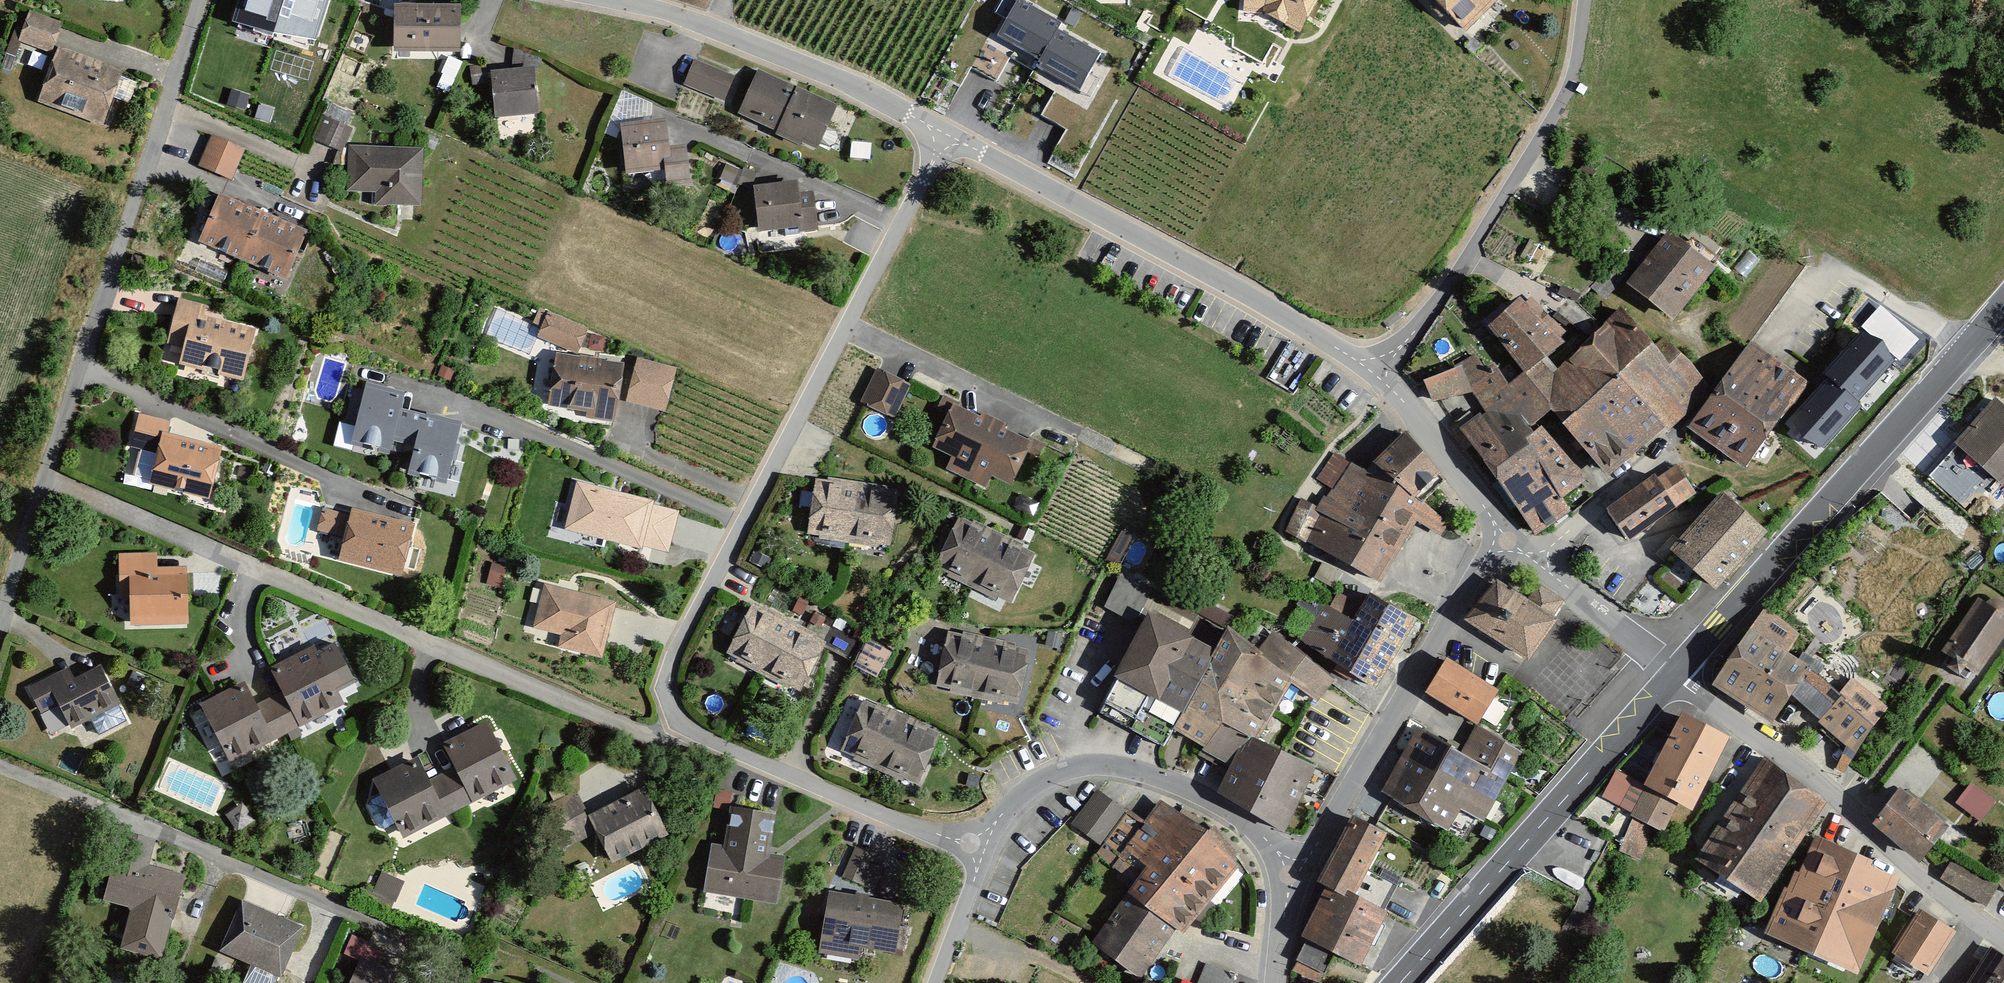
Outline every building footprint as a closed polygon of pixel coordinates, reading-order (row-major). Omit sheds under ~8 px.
[(233,21),(273,34),(319,40),(330,0),(239,0),(233,21)] [(994,33),(1040,59),(1036,66),(1079,90),(1099,54),(1058,30),(1062,22),(1023,0),(1013,0),(994,33)] [(1240,17),(1259,18),(1294,41),(1317,0),(1241,0),(1240,17)] [(1459,39),(1502,0),(1422,0),(1459,39)] [(460,5),(395,4),(394,52),(460,54),(460,33),(460,5)] [(60,22),(31,11),(21,39),(50,49),(60,22)] [(120,68),(60,48),(41,102),(101,123),(120,68)] [(534,66),(490,71),(496,118),(540,113),(534,66)] [(692,67),(682,91),(718,107),(729,83),(692,67)] [(833,112),(755,76),(732,121),(810,159),(833,112)] [(314,137),(343,148),(356,114),(326,103),(314,137)] [(659,129),(616,135),(621,182),(659,177),(660,192),(683,189),(679,156),(663,158),(659,129)] [(241,157),(208,143),(196,170),(228,185),(241,157)] [(424,147),(347,145),(349,189),(373,189),(375,204),(424,205),(424,147)] [(793,191),(750,196),(755,239),(792,234),(793,242),(812,239),(808,203),(794,204),(793,191)] [(219,192),(198,242),(288,279),(308,229),(219,192)] [(1671,231),(1631,282),(1675,317),(1715,266),(1671,231)] [(238,380),(251,330),(200,317),(203,304),(178,297),(168,335),(183,339),(177,364),(238,380)] [(1516,308),(1482,337),(1522,383),(1537,370),(1558,352),(1553,347),(1561,340),(1530,304),(1520,312),(1516,308)] [(1399,309),(1383,321),(1388,328),(1404,314),(1399,309)] [(1456,373),(1420,387),(1429,407),(1470,395),(1483,418),(1457,436),(1531,539),(1567,518),(1558,504),(1580,487),(1536,429),(1546,420),(1605,485),(1699,389),(1659,348),(1649,357),(1617,315),(1549,382),(1537,370),(1522,383),(1504,394),(1494,379),(1483,382),(1473,361),(1453,369),(1456,373)] [(543,318),(533,342),(573,359),(584,336),(543,318)] [(1825,373),(1829,376),(1858,403),(1896,360),(1863,330),(1825,373)] [(1750,341),(1688,426),(1745,467),(1806,381),(1750,341)] [(677,354),(636,352),(633,398),(674,400),(677,354)] [(617,375),(553,364),(546,412),(584,418),(583,425),(608,429),(617,375)] [(905,390),(875,376),(860,407),(891,421),(905,390)] [(1858,403),(1829,376),(1791,419),(1825,449),(1862,406),(1858,403)] [(405,392),(367,383),(352,441),(412,457),(410,475),(447,489),(464,425),(401,408),(405,392)] [(1993,407),(1953,450),(1996,490),(2003,482),(2003,417),(1993,407)] [(930,451),(949,461),(944,471),(983,490),(988,480),(1007,489),(1028,446),(951,408),(930,451)] [(170,421),(140,413),(133,443),(158,449),(149,482),(206,496),(219,447),(167,434),(170,421)] [(1298,504),(1283,536),(1378,591),(1411,524),(1439,537),(1444,526),(1413,506),(1437,483),(1401,441),(1364,478),(1332,457),(1313,485),(1330,495),(1315,514),(1298,504)] [(1676,465),(1607,512),(1627,541),(1696,494),(1676,465)] [(893,491),(809,483),(803,538),(888,546),(893,491)] [(676,513),(573,484),(559,531),(639,554),(641,547),(664,554),(676,513)] [(1724,493),(1673,550),(1715,588),(1767,532),(1724,493)] [(957,511),(948,506),(940,520),(949,525),(957,511)] [(411,524),(352,509),(340,560),(398,574),(411,524)] [(334,519),(320,515),(315,536),(329,539),(334,519)] [(1033,559),(957,520),(931,570),(1007,608),(1033,559)] [(153,559),(116,560),(116,583),(126,583),(127,628),(180,627),(179,575),(153,575),(153,559)] [(1552,623),(1492,584),(1465,625),(1525,665),(1552,623)] [(609,605),(541,586),(529,630),(558,638),(555,648),(594,659),(609,605)] [(803,586),(793,602),(806,610),(816,595),(803,586)] [(1142,624),(1096,714),(1160,747),(1166,737),(1219,633),(1223,625),(1169,597),(1152,629),(1142,624)] [(1323,610),(1298,648),(1369,695),(1412,629),(1368,600),(1349,627),(1323,610)] [(1944,652),(1959,664),(1977,677),(2003,636),(2003,601),(2003,600),(1997,600),(1990,601),(1987,605),(1980,600),(1944,652)] [(825,644),(749,606),(724,656),(799,694),(825,644)] [(843,618),(819,606),(812,620),(836,632),(843,618)] [(1800,635),(1764,609),(1712,685),(1773,722),(1792,696),(1820,720),(1843,698),(1819,673),(1825,665),(1803,652),(1798,659),(1789,653),(1800,635)] [(877,632),(864,659),(891,672),(904,645),(877,632)] [(1251,658),(1219,633),(1166,737),(1226,775),(1243,743),(1252,747),(1287,686),(1315,707),(1329,685),(1268,635),(1251,658)] [(1027,654),(944,635),(932,690),(1015,708),(1027,654)] [(241,684),(200,704),(229,763),(342,706),(336,693),(353,685),(333,646),(317,654),(313,646),(267,669),(280,694),(252,707),(241,684)] [(1495,696),(1443,661),(1420,695),(1473,730),(1495,696)] [(64,673),(24,694),(37,718),(52,710),(64,733),(112,708),(94,675),(71,687),(64,673)] [(1851,762),(1886,707),(1857,685),(1843,698),(1820,720),(1847,745),(1838,766),(1845,771),(1851,762)] [(938,737),(861,703),(838,754),(915,788),(938,737)] [(1725,747),(1678,723),(1642,794),(1613,779),(1597,811),(1645,835),(1658,809),(1686,823),(1725,747)] [(415,760),(372,780),(400,837),(514,782),(486,724),(440,746),(452,770),(426,783),(415,760)] [(1518,759),(1473,734),(1458,760),(1418,737),(1379,805),(1443,842),(1457,817),(1478,829),(1518,759)] [(1310,777),(1252,747),(1243,743),(1226,775),(1213,800),(1281,834),(1310,777)] [(1692,869),(1754,912),(1823,810),(1761,768),(1692,869)] [(1972,784),(1958,803),(1980,820),(1994,801),(1972,784)] [(1947,823),(1901,789),(1876,819),(1922,859),(1947,823)] [(264,796),(244,808),(255,825),(275,813),(264,796)] [(640,796),(585,823),(609,870),(664,843),(640,796)] [(1122,820),(1093,797),(1067,830),(1096,852),(1122,820)] [(708,849),(701,897),(773,908),(780,859),(766,857),(772,819),(729,812),(723,851),(708,849)] [(1236,877),(1161,813),(1124,856),(1148,876),(1128,899),(1179,942),(1236,877)] [(1347,826),(1313,892),(1325,898),(1347,910),(1381,843),(1347,826)] [(153,842),(123,834),(105,901),(131,907),(119,951),(158,961),(181,875),(147,866),(153,842)] [(1899,878),(1816,843),(1802,877),(1795,874),(1766,934),(1857,978),(1899,878)] [(854,854),(842,883),(861,891),(873,862),(854,854)] [(1953,858),(1942,876),(1987,903),(1997,885),(1953,858)] [(379,894),(397,898),(402,877),(384,873),(379,894)] [(1347,910),(1325,898),(1301,949),(1355,975),(1379,924),(1347,910)] [(1168,937),(1128,899),(1094,952),(1140,980),(1168,937)] [(299,927),(242,901),(219,951),(277,977),(299,927)] [(905,914),(826,901),(816,960),(856,967),(857,961),(896,967),(905,914)] [(1923,909),(1894,953),(1928,975),(1956,932),(1923,909)] [(1988,955),(1970,982),(2003,982),(2003,966),(1988,955)] [(1205,968),(1198,982),(1237,982),(1237,981),(1205,968)] [(354,974),(350,982),(375,982),(354,974)]
